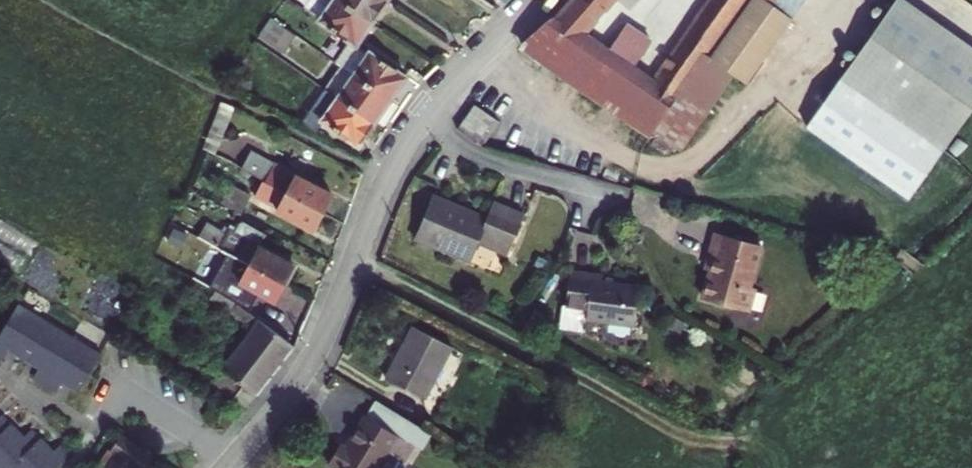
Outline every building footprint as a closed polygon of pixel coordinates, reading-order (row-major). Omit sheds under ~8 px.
[(374,17),(349,0),(312,0),(308,5),(321,14),(353,37),(358,40),(360,37),(374,17)] [(385,0),(349,0),(374,17),(385,0)] [(649,134),(652,130),(741,0),(707,0),(648,85),(626,69),(604,54),(574,32),(603,0),(564,0),(548,19),(545,16),(513,42),(540,59),(541,68),(547,64),(649,134)] [(677,147),(730,71),(744,80),(789,18),(762,0),(741,0),(652,130),(677,147)] [(789,18),(801,0),(762,0),(789,18)] [(839,76),(941,149),(971,105),(971,48),(904,0),(893,0),(839,76)] [(258,37),(283,52),(293,35),(268,20),(258,37)] [(342,63),(392,96),(409,72),(371,45),(360,37),(358,40),(353,37),(337,60),(342,63)] [(604,54),(626,69),(635,55),(614,40),(604,54)] [(375,118),(392,96),(342,63),(325,85),(375,118)] [(359,141),(375,118),(325,85),(304,116),(316,124),(321,116),(359,141)] [(218,152),(240,92),(231,89),(229,93),(208,148),(218,152)] [(470,105),(462,118),(489,134),(498,121),(470,105)] [(482,146),(489,134),(462,118),(455,131),(482,146)] [(326,208),(335,190),(281,158),(274,169),(268,166),(263,176),(266,177),(326,208)] [(318,225),(326,208),(266,177),(258,191),(282,203),(281,205),(318,225)] [(222,200),(244,211),(253,195),(232,183),(222,200)] [(422,228),(473,256),(484,236),(511,251),(531,213),(502,197),(492,214),(444,188),(422,228)] [(288,280),(299,259),(263,241),(269,230),(245,217),(239,227),(233,224),(229,232),(210,222),(203,234),(288,280)] [(714,266),(706,293),(753,307),(760,283),(754,281),(765,241),(719,228),(709,265),(714,266)] [(280,295),(288,280),(203,234),(198,243),(234,263),(231,269),(280,295)] [(596,319),(634,322),(637,280),(604,278),(604,270),(576,269),(573,304),(570,303),(569,326),(595,328),(596,319)] [(227,301),(241,311),(247,303),(233,292),(227,301)] [(281,298),(273,313),(295,325),(303,311),(281,298)] [(88,387),(110,351),(24,302),(0,344),(0,349),(15,358),(22,347),(44,360),(38,371),(72,392),(78,381),(88,387)] [(267,393),(300,342),(247,303),(241,311),(257,323),(234,356),(230,353),(224,361),(232,367),(220,382),(241,397),(253,383),(267,393)] [(388,384),(429,405),(457,354),(416,333),(409,345),(413,350),(406,361),(402,357),(388,384)] [(402,357),(406,361),(413,350),(409,345),(402,357)] [(6,467),(12,467),(19,462),(24,467),(62,467),(81,451),(68,436),(57,445),(35,420),(25,428),(5,405),(0,408),(0,461),(6,467)] [(333,467),(381,467),(390,456),(401,464),(412,449),(368,418),(346,449),(340,444),(326,463),(333,467)] [(140,461),(148,466),(157,453),(125,431),(115,446),(122,451),(111,467),(135,467),(140,461)]
